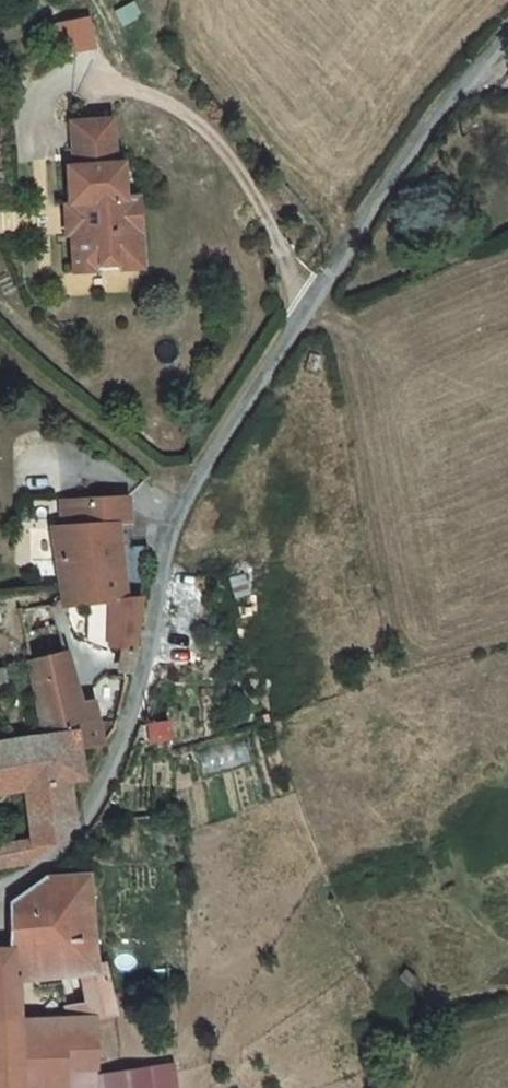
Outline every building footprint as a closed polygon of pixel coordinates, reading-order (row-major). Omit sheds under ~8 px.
[(113,127),(72,129),(75,174),(68,174),(69,192),(67,192),(68,210),(84,209),(86,242),(72,243),(75,278),(128,275),(126,241),(139,240),(138,205),(127,205),(126,189),(123,189),(122,171),(115,171),(113,127)] [(68,210),(65,210),(67,243),(72,243),(86,242),(84,209),(68,210)] [(139,240),(126,241),(128,275),(142,274),(139,240)] [(70,610),(109,610),(136,610),(144,581),(149,572),(152,548),(137,548),(135,504),(83,506),(83,522),(69,521),(71,532),(59,534),(70,610)] [(68,506),(69,521),(83,522),(83,506),(68,506)] [(21,610),(29,673),(40,746),(87,742),(93,741),(91,715),(89,705),(75,708),(58,610),(21,610)] [(136,610),(109,610),(108,657),(126,657),(136,610)] [(40,746),(0,749),(0,780),(29,777),(34,828),(36,846),(68,812),(64,784),(90,782),(87,742),(40,746)] [(36,846),(34,828),(0,832),(0,852),(34,848),(36,846)] [(106,885),(67,883),(67,914),(27,915),(27,953),(26,985),(103,988),(103,1015),(103,1026),(133,1027),(123,945),(105,942),(106,885)] [(27,902),(27,915),(67,914),(67,883),(27,902)] [(26,985),(27,953),(0,953),(0,1009),(26,1008),(26,985)] [(26,1024),(26,1008),(0,1009),(0,1087),(26,1087),(26,1024)] [(80,1014),(80,1025),(103,1026),(103,1015),(80,1014)] [(71,1025),(26,1024),(26,1087),(73,1087),(71,1025)] [(103,1026),(80,1025),(71,1025),(73,1087),(102,1087),(103,1026)] [(111,1083),(112,1087),(157,1087),(156,1078),(111,1083)]
